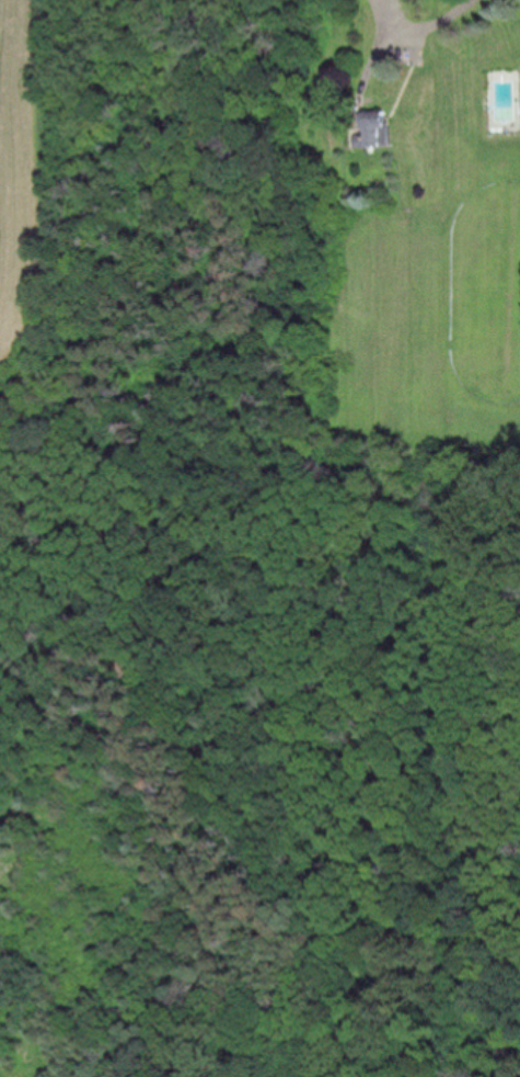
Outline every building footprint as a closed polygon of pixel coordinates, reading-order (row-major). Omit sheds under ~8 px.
[(390,122),(386,122),(386,110),(360,112),(361,134),(353,135),(354,147),(391,146),(390,122)]
